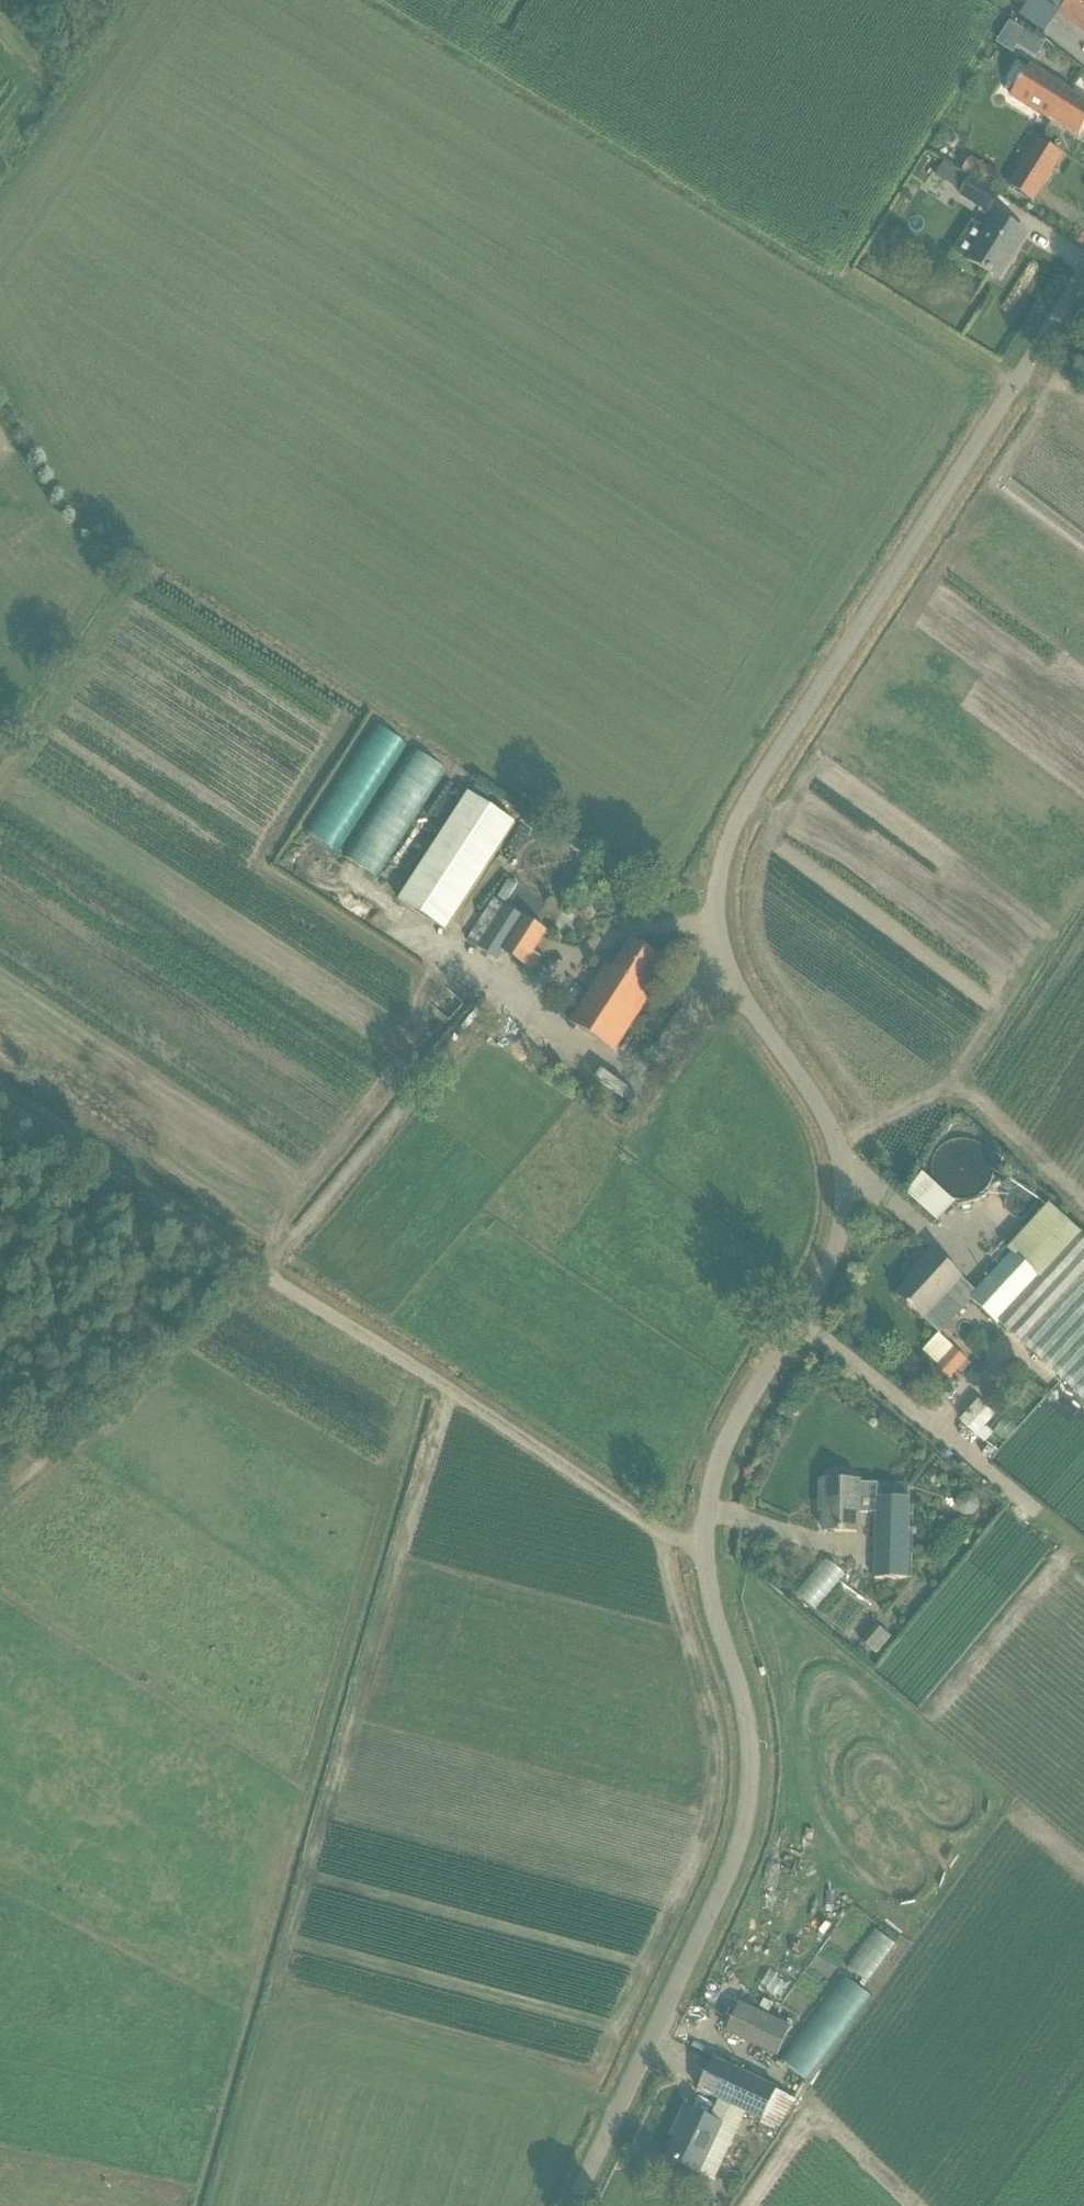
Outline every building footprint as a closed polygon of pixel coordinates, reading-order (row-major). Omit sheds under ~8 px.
[(1083,30),(1083,0),(1041,0),(1083,30)] [(1036,57),(1045,43),(1026,31),(1017,45),(1036,57)] [(1031,76),(1009,110),(1047,135),(1048,133),(1077,151),(1083,140),(1083,113),(1068,103),(1069,101),(1031,76)] [(1055,154),(1042,146),(1029,167),(1027,165),(1022,174),(1048,191),(1067,162),(1058,156),(1055,154)] [(971,161),(962,174),(970,179),(992,193),(1000,180),(971,161)] [(944,162),(935,176),(961,192),(959,195),(989,214),(999,197),(992,193),(970,179),(962,174),(944,162)] [(994,216),(967,260),(999,280),(1027,236),(994,216)] [(394,727),(322,834),(351,854),(423,746),(394,727)] [(447,787),(460,770),(444,758),(431,752),(397,795),(393,806),(372,833),(362,857),(383,874),(389,876),(410,849),(417,833),(431,816),(435,804),(446,791),(447,787)] [(399,901),(446,931),(515,824),(469,794),(399,901)] [(468,939),(480,947),(501,960),(505,954),(532,972),(541,958),(534,953),(546,933),(516,913),(494,899),(468,939)] [(571,1023),(596,1039),(615,1051),(650,995),(643,991),(662,962),(632,942),(613,972),(606,967),(571,1023)] [(935,1208),(957,1228),(976,1208),(954,1187),(935,1208)] [(898,1294),(940,1332),(970,1299),(1014,1337),(1083,1401),(1083,1236),(1054,1208),(976,1293),(932,1251),(915,1269),(918,1272),(898,1294)] [(966,1360),(952,1347),(922,1380),(936,1393),(966,1360)] [(989,1438),(1013,1420),(998,1401),(975,1419),(989,1438)] [(859,1484),(859,1482),(821,1482),(821,1499),(825,1499),(825,1532),(858,1533),(858,1514),(876,1513),(875,1579),(908,1580),(910,1499),(878,1498),(878,1483),(859,1484)] [(963,1494),(957,1501),(958,1510),(966,1516),(975,1515),(980,1508),(979,1499),(972,1493),(963,1494)] [(809,1595),(836,1615),(864,1576),(838,1557),(809,1595)] [(862,1642),(870,1649),(884,1633),(875,1626),(862,1642)] [(891,1929),(860,1967),(884,1986),(915,1948),(891,1929)] [(726,2032),(778,2055),(790,2028),(739,2004),(726,2032)] [(777,2089),(734,2068),(714,2059),(699,2091),(718,2100),(762,2121),(777,2089)] [(721,2126),(705,2118),(685,2109),(677,2127),(681,2129),(667,2158),(686,2168),(699,2173),(721,2126)]
